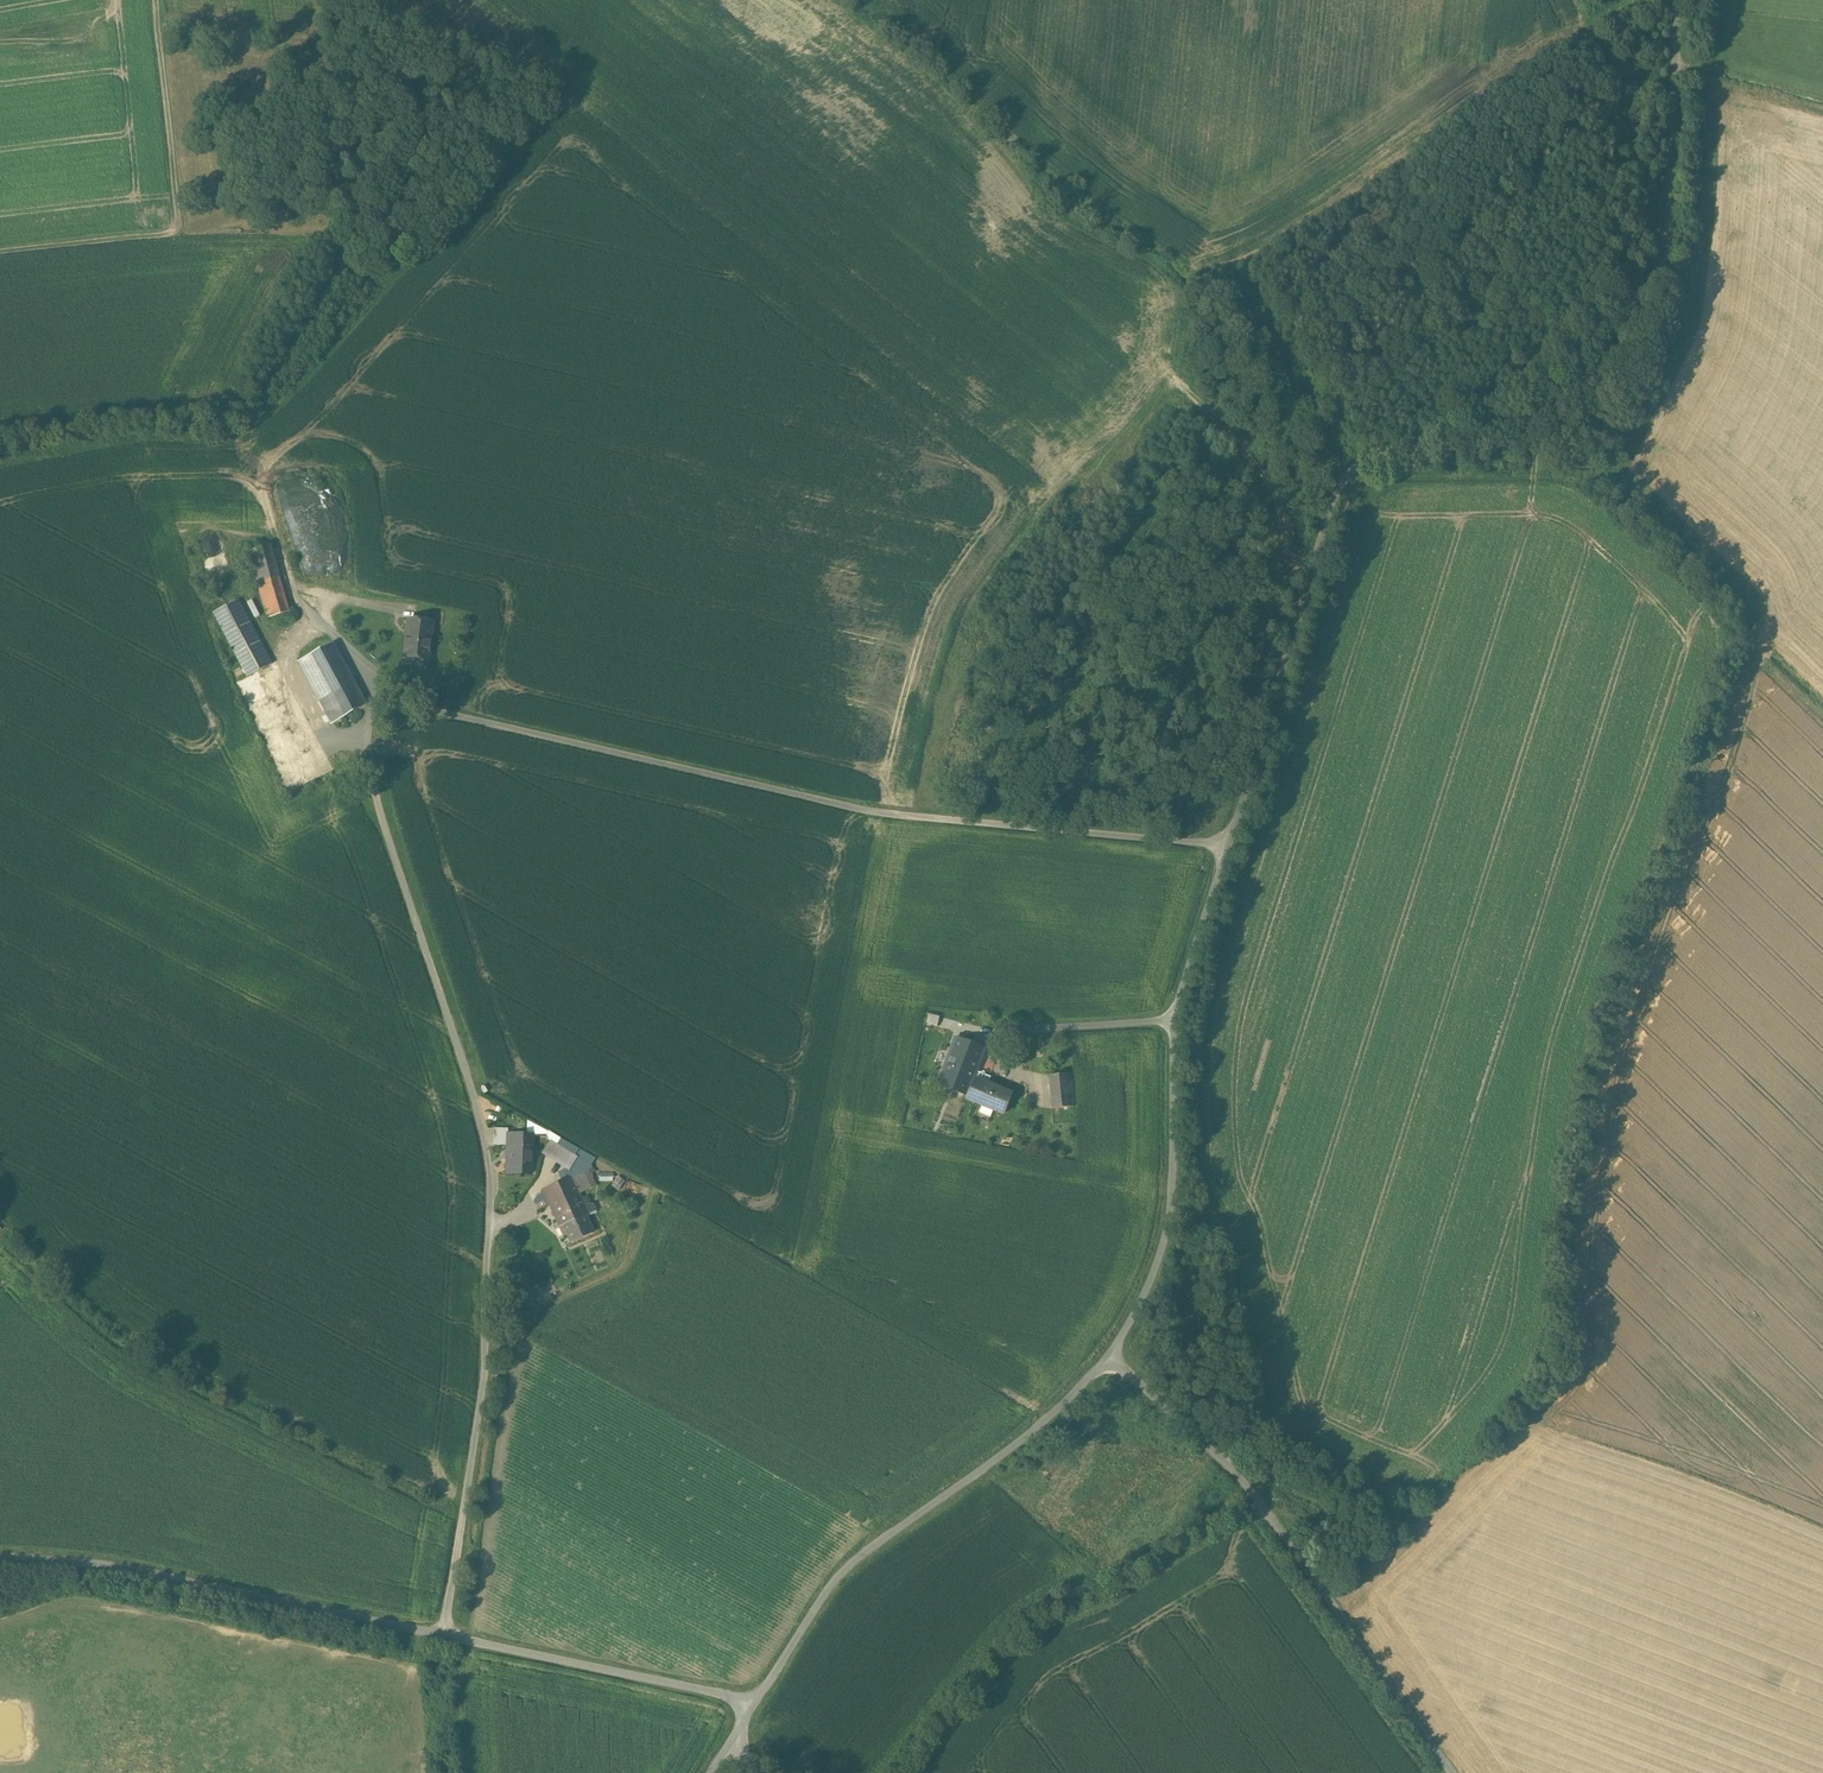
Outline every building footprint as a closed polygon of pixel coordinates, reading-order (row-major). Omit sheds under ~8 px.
[(269,545),(249,551),(258,583),(278,577),(269,545)] [(278,577),(258,583),(268,618),(288,613),(278,577)] [(272,663),(238,600),(214,612),(248,676),(272,663)] [(432,622),(409,619),(405,656),(428,659),(432,622)] [(333,644),(299,662),(332,723),(339,719),(365,704),(333,644)] [(311,688),(303,691),(306,700),(315,697),(311,688)] [(929,1013),(927,1022),(937,1025),(940,1016),(929,1013)] [(984,1049),(955,1037),(938,1082),(967,1094),(981,1099),(985,1089),(971,1084),(984,1049)] [(1049,1075),(1052,1101),(1073,1099),(1070,1073),(1049,1075)] [(981,1099),(979,1104),(1003,1114),(1011,1094),(987,1084),(985,1089),(981,1099)] [(1073,1099),(1052,1101),(1052,1108),(1073,1106),(1073,1099)] [(532,1135),(508,1134),(507,1172),(531,1173),(532,1135)] [(563,1148),(550,1141),(544,1151),(556,1159),(563,1148)] [(576,1157),(563,1148),(556,1159),(570,1168),(576,1157)] [(585,1205),(572,1176),(542,1190),(556,1219),(585,1205)] [(585,1205),(556,1219),(560,1227),(564,1226),(571,1242),(593,1232),(585,1216),(589,1214),(585,1205)] [(1221,1220),(1209,1223),(1215,1246),(1227,1242),(1221,1220)]
